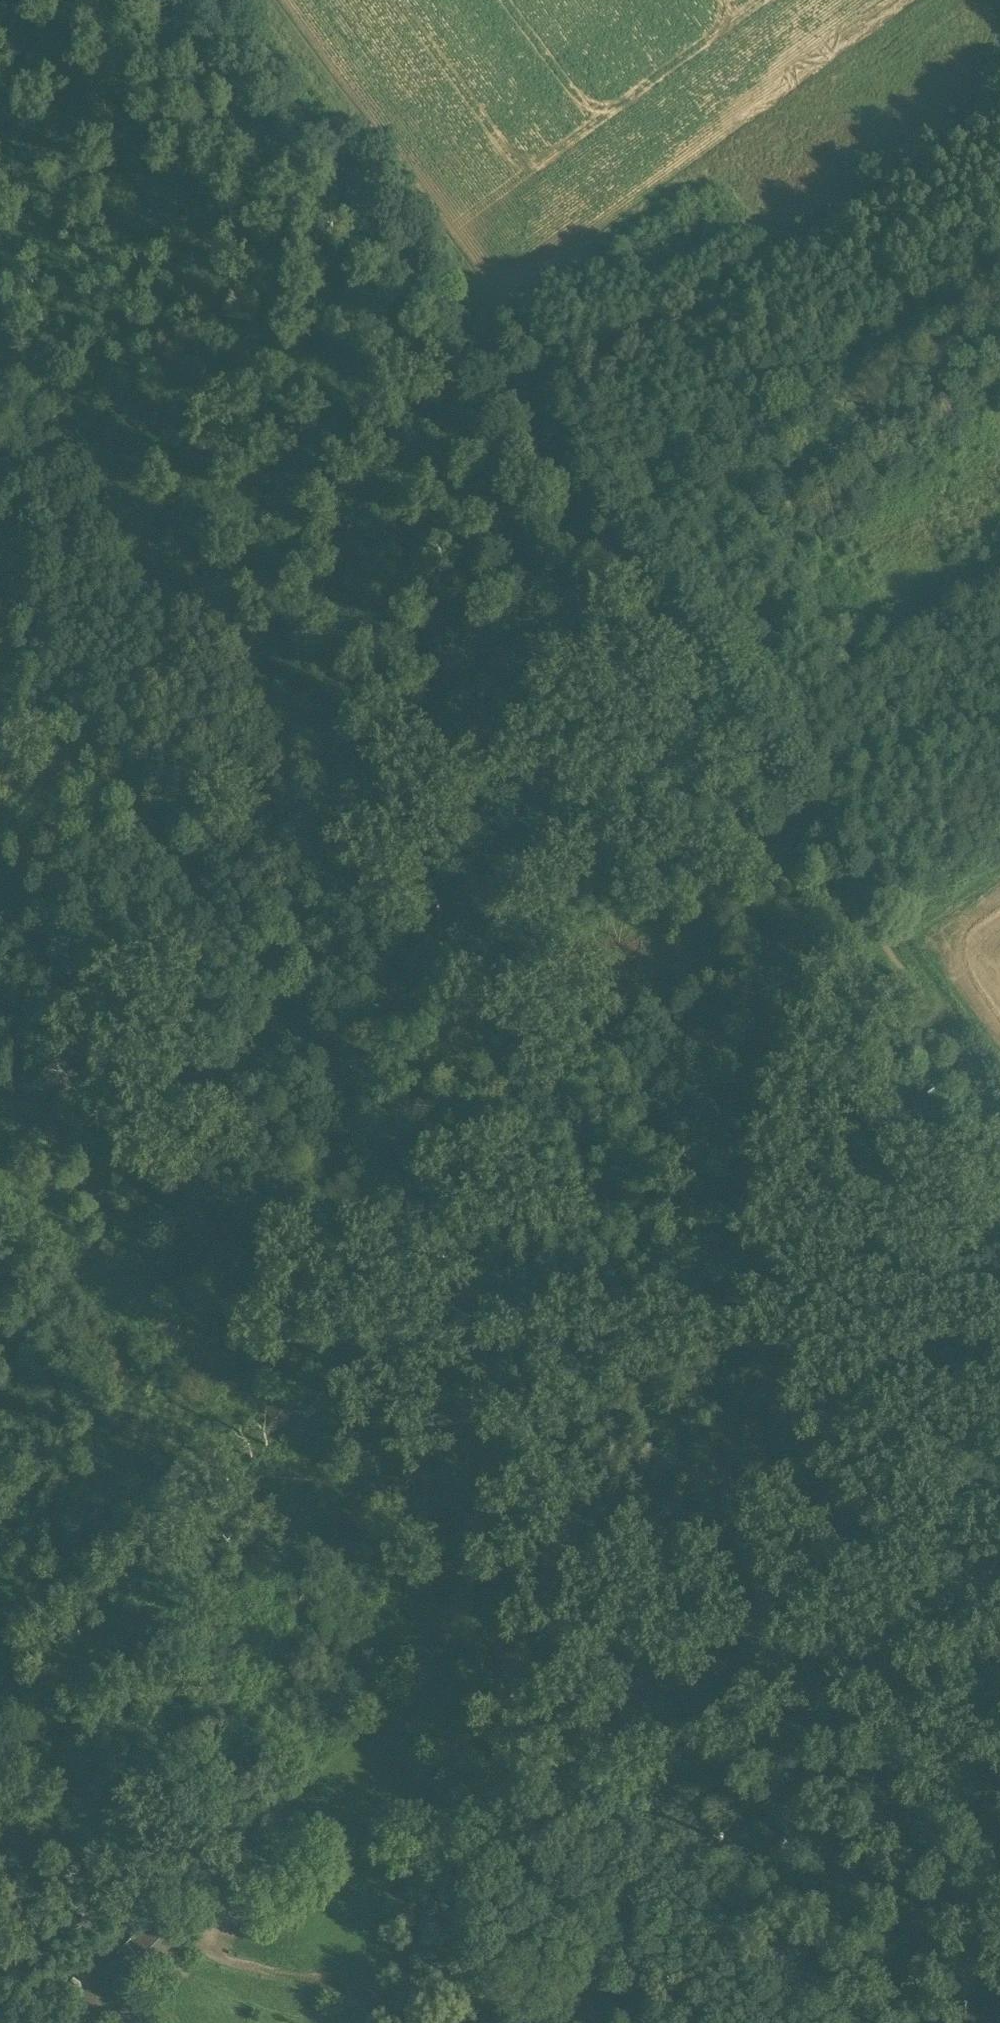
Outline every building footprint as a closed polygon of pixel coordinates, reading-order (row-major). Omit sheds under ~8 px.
[(165,1921),(117,1968),(136,1988),(183,1939),(165,1921)]
